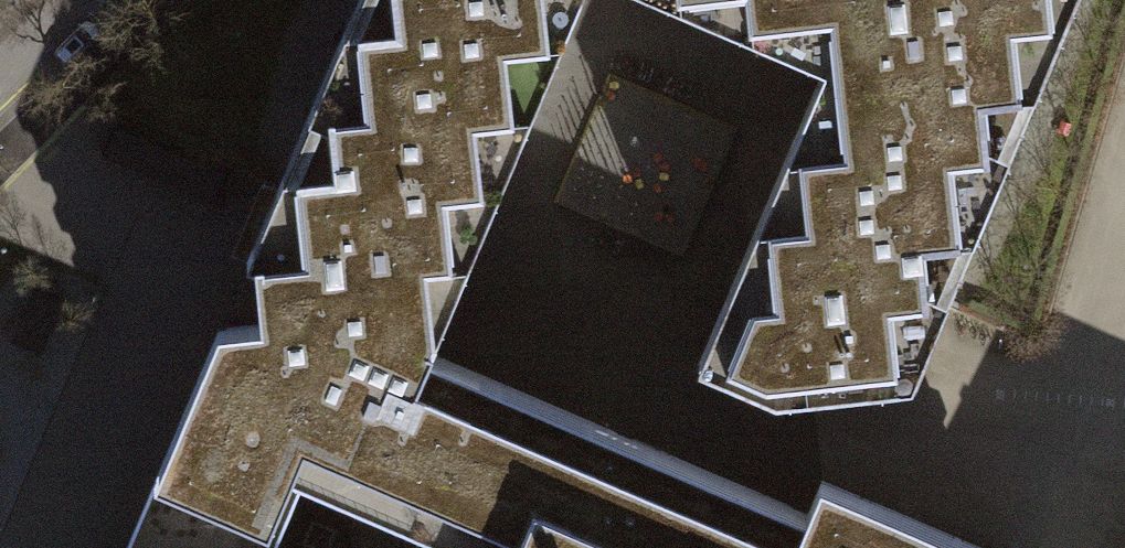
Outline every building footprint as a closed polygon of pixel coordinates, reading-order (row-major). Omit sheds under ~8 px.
[(282,174),(334,169),(327,101),(364,97),(357,29),(394,25),(392,0),(357,0),(282,174)] [(394,25),(357,29),(364,97),(407,93),(403,56),(434,52),(437,76),(444,75),(445,84),(522,77),(525,111),(531,111),(579,0),(392,0),(394,25)] [(787,156),(792,156),(796,190),(854,184),(852,166),(903,160),(904,175),(953,170),(991,166),(984,99),(1022,95),(1014,26),(1064,21),(1073,0),(681,0),(681,6),(825,67),(787,156)] [(953,170),(960,239),(922,243),(929,310),(905,313),(912,381),(1064,21),(1014,26),(1022,95),(984,99),(991,166),(953,170)] [(265,323),(269,363),(318,384),(331,353),(418,389),(433,354),(428,352),(448,307),(467,261),(531,111),(525,111),(522,77),(445,84),(444,75),(437,76),(434,52),(403,56),(407,93),(364,97),(327,101),(334,169),(282,174),(245,260),(255,264),(258,293),(261,322),(264,321),(265,323)] [(792,156),(787,156),(699,363),(775,395),(912,381),(905,313),(929,310),(922,243),(960,239),(953,170),(904,175),(903,160),(852,166),(854,184),(796,190),(792,156)] [(418,389),(331,353),(318,384),(269,363),(265,323),(264,321),(261,322),(218,326),(123,547),(273,547),(303,477),(435,533),(429,547),(987,547),(820,478),(806,512),(433,354),(418,389)]
